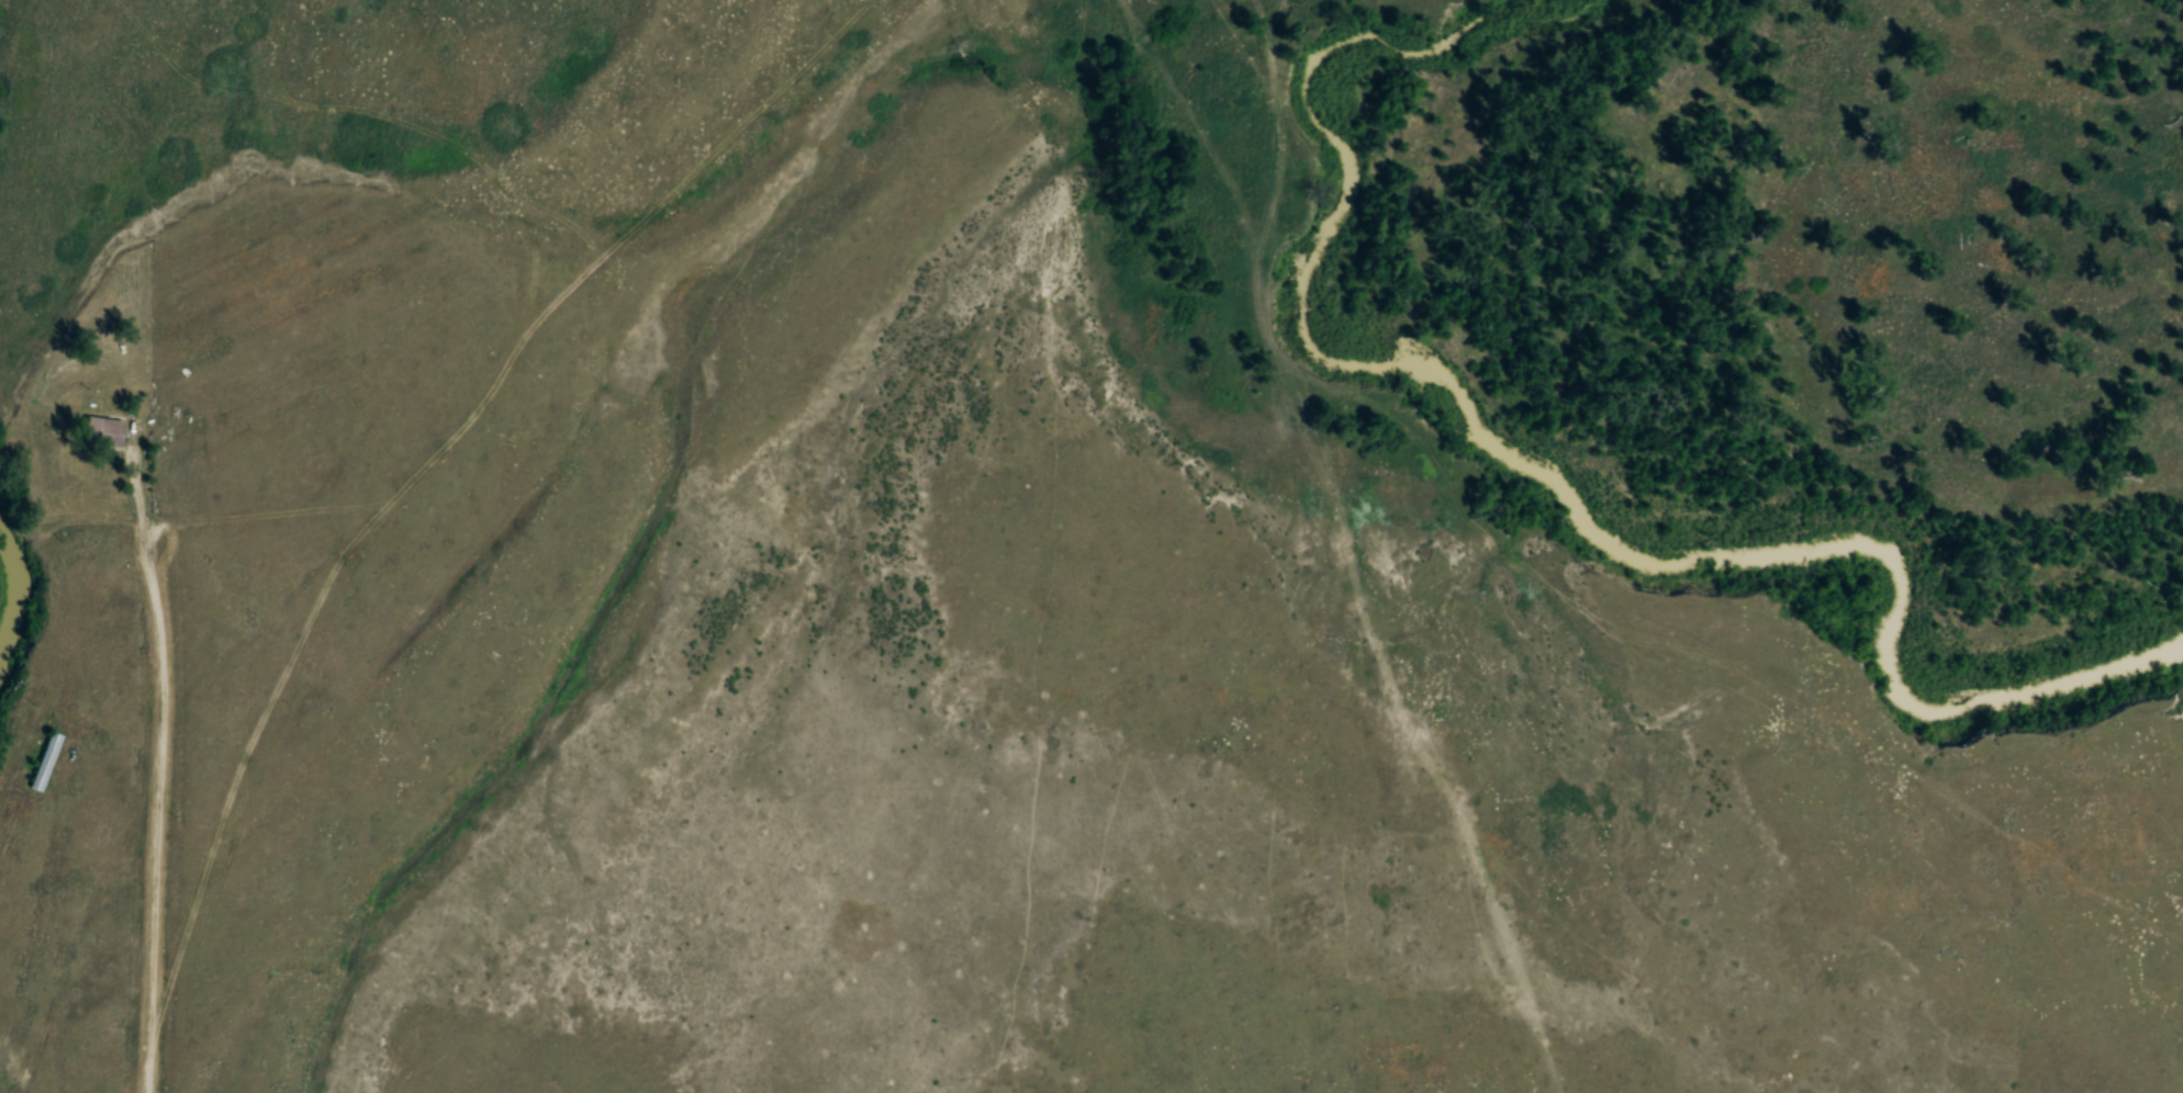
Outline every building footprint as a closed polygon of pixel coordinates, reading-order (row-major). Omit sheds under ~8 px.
[(85,415),(122,419),(119,446),(81,441),(85,415)] [(40,792),(62,736),(50,732),(29,787),(40,792)]
